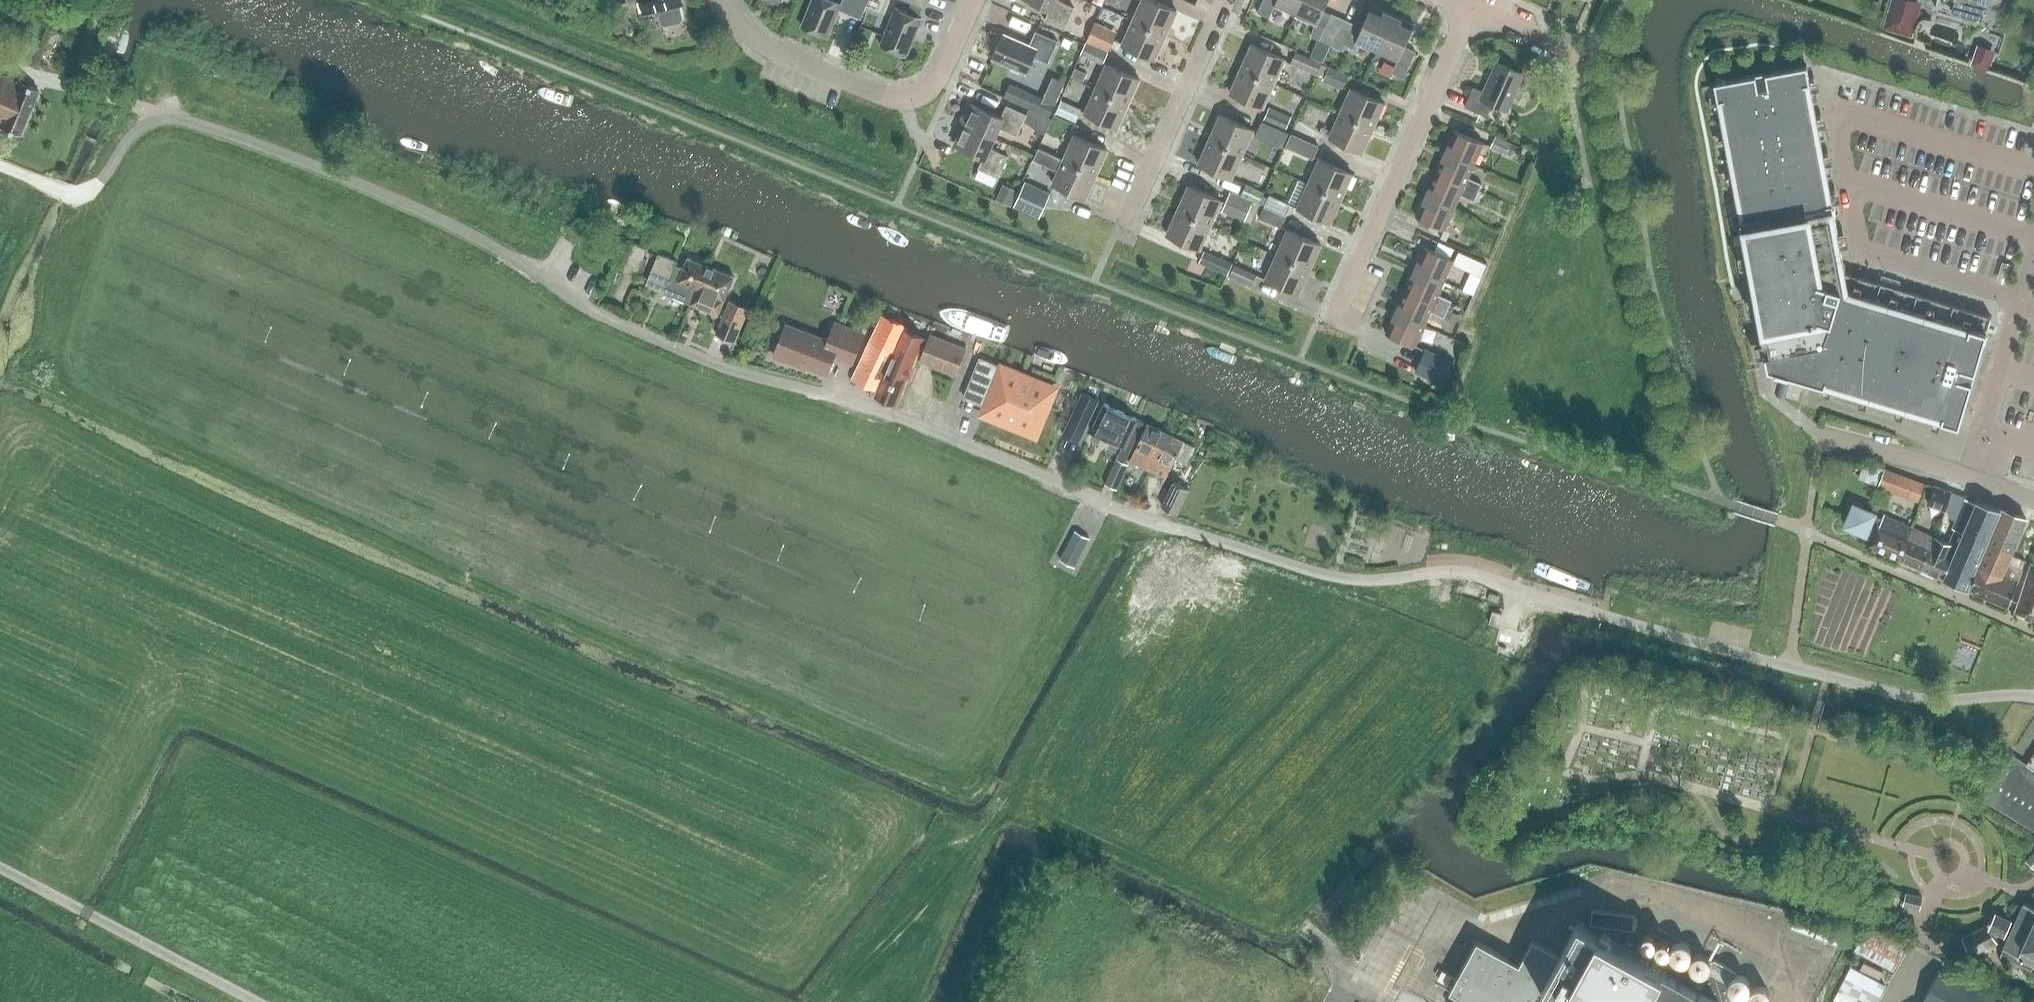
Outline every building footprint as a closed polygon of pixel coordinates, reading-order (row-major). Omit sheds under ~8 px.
[(682,6),(681,0),(642,0),(645,15),(658,11),(661,24),(665,26),(680,23),(683,19),(680,6),(682,6)] [(869,0),(842,0),(841,4),(831,0),(812,0),(801,27),(827,37),(839,10),(861,19),(869,0)] [(923,7),(924,7),(927,0),(907,0),(912,2),(908,13),(895,8),(881,45),(907,56),(922,19),(919,17),(923,7)] [(1057,0),(1029,0),(1050,10),(1044,21),(1064,30),(1074,8),(1056,0),(1057,0)] [(1176,11),(1152,0),(1142,0),(1133,21),(1165,36),(1176,11)] [(1302,0),(1263,0),(1257,13),(1269,18),(1275,6),(1295,15),(1302,0)] [(1323,11),(1328,0),(1302,0),(1295,15),(1317,25),(1325,28),(1319,41),(1330,46),(1342,19),(1331,14),(1323,11)] [(1916,0),(1891,0),(1883,27),(1912,36),(1922,2),(1916,0)] [(1952,12),(1981,20),(1985,6),(1997,9),(2000,0),(1955,0),(1952,12)] [(1376,52),(1393,15),(1371,6),(1361,28),(1353,25),(1354,24),(1342,19),(1330,46),(1341,51),(1344,44),(1352,48),(1354,42),(1376,52)] [(1393,15),(1376,52),(1397,61),(1391,73),(1403,79),(1415,52),(1404,47),(1414,25),(1393,15)] [(1117,32),(1094,21),(1085,40),(1108,51),(1117,32)] [(1154,60),(1165,36),(1133,21),(1122,45),(1154,60)] [(1047,63),(1057,41),(1035,32),(1029,45),(1004,34),(993,59),(1025,73),(1033,57),(1047,63)] [(1107,51),(1084,41),(1078,54),(1102,64),(1107,51)] [(1274,84),(1285,59),(1252,45),(1241,69),(1274,84)] [(1989,71),(1995,51),(1977,45),(1970,65),(1989,71)] [(1321,62),(1294,51),(1288,64),(1315,75),(1321,62)] [(1506,111),(1523,74),(1497,62),(1483,92),(1473,87),(1464,107),(1487,117),(1492,105),(1506,111)] [(1128,104),(1139,79),(1106,65),(1095,89),(1128,104)] [(1348,74),(1328,65),(1322,80),(1341,88),(1348,74)] [(1714,83),(1767,368),(1958,425),(1991,316),(1845,272),(1807,65),(1714,83)] [(1263,108),(1274,84),(1241,69),(1230,94),(1263,108)] [(0,75),(0,127),(20,136),(39,91),(0,75)] [(1049,118),(1055,104),(1042,98),(1010,83),(1004,97),(1049,118)] [(1117,128),(1128,104),(1095,89),(1084,114),(1117,128)] [(1373,128),(1384,104),(1351,89),(1340,113),(1373,128)] [(1081,109),(1060,100),(1054,113),(1075,122),(1081,109)] [(1017,136),(1026,115),(1006,106),(1001,117),(972,104),(967,117),(963,115),(960,123),(995,138),(999,128),(1017,136)] [(1290,116),(1268,106),(1262,119),(1285,129),(1290,116)] [(1362,152),(1373,128),(1340,113),(1329,138),(1362,152)] [(1242,154),(1253,130),(1220,115),(1209,140),(1242,154)] [(1262,121),(1256,135),(1283,147),(1284,146),(1286,140),(1289,133),(1262,121)] [(990,148),(995,138),(960,123),(956,130),(960,132),(954,144),(983,158),(978,169),(997,178),(998,178),(1008,156),(990,148)] [(1320,133),(1329,138),(1332,132),(1322,127),(1320,133)] [(1445,152),(1473,165),(1483,143),(1455,130),(1445,152)] [(1288,141),(1286,140),(1284,146),(1312,159),(1318,145),(1291,134),(1288,141)] [(1096,175),(1107,150),(1074,135),(1063,160),(1096,175)] [(1506,154),(1511,144),(1496,137),(1491,147),(1506,154)] [(1231,179),(1242,154),(1209,140),(1198,164),(1231,179)] [(1033,160),(1058,172),(1052,184),(1085,199),(1096,175),(1063,160),(1038,148),(1033,160)] [(1468,178),(1473,165),(1445,152),(1435,174),(1478,193),(1482,184),(1468,178)] [(1341,199),(1352,174),(1319,159),(1308,184),(1341,199)] [(993,188),(997,178),(978,169),(973,179),(993,188)] [(1474,202),(1478,193),(1435,174),(1426,195),(1454,208),(1460,195),(1474,202)] [(1017,190),(1002,184),(995,199),(1010,206),(1017,190)] [(1039,219),(1049,195),(1024,184),(1013,208),(1039,219)] [(1259,203),(1264,192),(1245,184),(1240,195),(1259,203)] [(1330,223),(1341,199),(1308,184),(1297,208),(1330,223)] [(1210,225),(1221,201),(1188,186),(1177,211),(1210,225)] [(1252,201),(1228,191),(1220,211),(1243,221),(1252,201)] [(1263,206),(1284,216),(1290,204),(1268,194),(1263,206)] [(1445,230),(1454,208),(1426,195),(1416,217),(1445,230)] [(1279,227),(1284,216),(1263,206),(1257,217),(1279,227)] [(1199,250),(1210,225),(1177,211),(1166,235),(1199,250)] [(1309,270),(1320,245),(1287,230),(1276,255),(1309,270)] [(1488,256),(1493,246),(1484,242),(1479,252),(1488,256)] [(636,275),(647,249),(634,243),(623,269),(636,275)] [(1415,269),(1443,282),(1453,260),(1425,247),(1415,269)] [(1232,263),(1203,250),(1197,263),(1226,275),(1232,263)] [(1487,264),(1459,251),(1453,263),(1482,276),(1487,264)] [(691,305),(708,266),(688,258),(684,269),(677,266),(678,263),(659,255),(646,286),(691,305)] [(1298,294),(1309,270),(1276,255),(1265,279),(1298,294)] [(1251,286),(1256,275),(1234,265),(1229,276),(1251,286)] [(718,316),(734,277),(708,266),(691,305),(718,316)] [(1438,295),(1443,282),(1415,269),(1405,291),(1448,310),(1452,301),(1438,295)] [(1444,318),(1448,310),(1405,291),(1396,312),(1424,325),(1430,312),(1444,318)] [(732,301),(723,323),(740,330),(740,329),(749,308),(732,301)] [(1414,347),(1424,325),(1396,312),(1386,334),(1414,347)] [(877,391),(875,395),(896,404),(924,338),(905,331),(907,327),(883,317),(853,379),(877,391)] [(835,323),(828,341),(786,325),(774,357),(789,362),(789,361),(826,375),(833,356),(852,364),(863,335),(835,323)] [(956,375),(967,349),(930,335),(919,361),(956,375)] [(1454,362),(1425,349),(1415,371),(1444,385),(1454,362)] [(967,390),(964,398),(983,406),(979,416),(1037,439),(1059,386),(1000,363),(999,366),(980,359),(967,390)] [(1099,400),(1083,393),(1072,417),(1088,424),(1099,400)] [(1124,465),(1144,422),(1136,419),(1136,418),(1104,403),(1091,431),(1122,446),(1117,458),(1115,461),(1124,465)] [(1158,439),(1162,431),(1147,424),(1129,460),(1150,470),(1156,457),(1157,457),(1164,442),(1158,439)] [(1186,464),(1194,447),(1183,442),(1184,441),(1162,431),(1158,439),(1164,442),(1157,457),(1156,457),(1150,470),(1166,478),(1175,459),(1186,464)] [(1115,461),(1105,484),(1117,489),(1127,467),(1124,465),(1115,461)] [(1899,473),(1883,468),(1876,487),(1891,493),(1899,473)] [(1187,489),(1172,482),(1160,507),(1176,514),(1187,489)] [(1950,490),(1932,484),(1925,505),(1943,511),(1950,490)] [(1943,509),(1949,511),(1950,512),(1948,517),(1956,520),(1965,499),(1966,496),(1950,490),(1943,509)] [(1943,579),(1975,504),(1965,499),(1953,528),(1955,529),(1949,542),(1935,537),(1934,538),(1920,569),(1943,579)] [(1966,589),(2000,509),(1976,501),(1975,504),(1943,579),(1966,589)] [(1912,528),(1884,515),(1883,520),(1873,516),(1874,514),(1854,506),(1845,526),(1865,534),(1866,532),(1871,535),(1866,546),(1898,560),(1912,528)] [(2008,607),(2023,570),(2008,564),(2026,518),(2001,510),(1968,590),(2008,607)] [(1934,538),(1920,531),(1912,528),(1898,560),(1920,569),(1934,538)] [(1074,567),(1089,538),(1075,531),(1060,560),(1074,567)] [(2029,567),(2015,612),(2033,620),(2033,568),(2029,567)] [(1502,614),(1492,611),(1489,623),(1499,626),(1502,614)] [(2026,764),(2012,755),(1983,800),(2033,831),(2033,752),(2026,764)] [(2023,860),(2033,870),(2033,849),(2023,860)] [(1919,909),(1922,897),(1907,893),(1904,905),(1919,909)] [(2024,902),(2003,948),(2004,948),(2000,955),(2031,969),(2032,966),(2033,967),(2033,907),(2024,902)] [(1594,907),(1592,921),(1636,926),(1637,912),(1594,907)] [(2003,933),(2009,920),(1993,913),(1987,925),(1963,938),(1971,955),(1996,942),(1990,930),(1993,928),(2003,933)] [(1751,998),(1728,986),(1728,983),(1729,981),(1731,979),(1733,977),(1736,976),(1735,972),(1714,960),(1709,961),(1710,963),(1710,966),(1709,969),(1708,972),(1706,973),(1642,939),(1634,954),(1578,923),(1560,955),(1531,939),(1517,964),(1475,940),(1448,991),(1462,999),(1460,1001),(1517,1001),(1520,996),(1531,1001),(1749,1001),(1751,998)] [(1893,970),(1907,945),(1868,925),(1855,950),(1893,970)] [(1882,972),(1862,962),(1857,972),(1877,982),(1882,972)] [(1848,967),(1837,988),(1863,1001),(1876,1001),(1884,986),(1848,967)] [(1940,968),(1921,1001),(2001,1001),(1940,968)] [(1437,978),(1448,985),(1452,976),(1442,970),(1437,978)]
